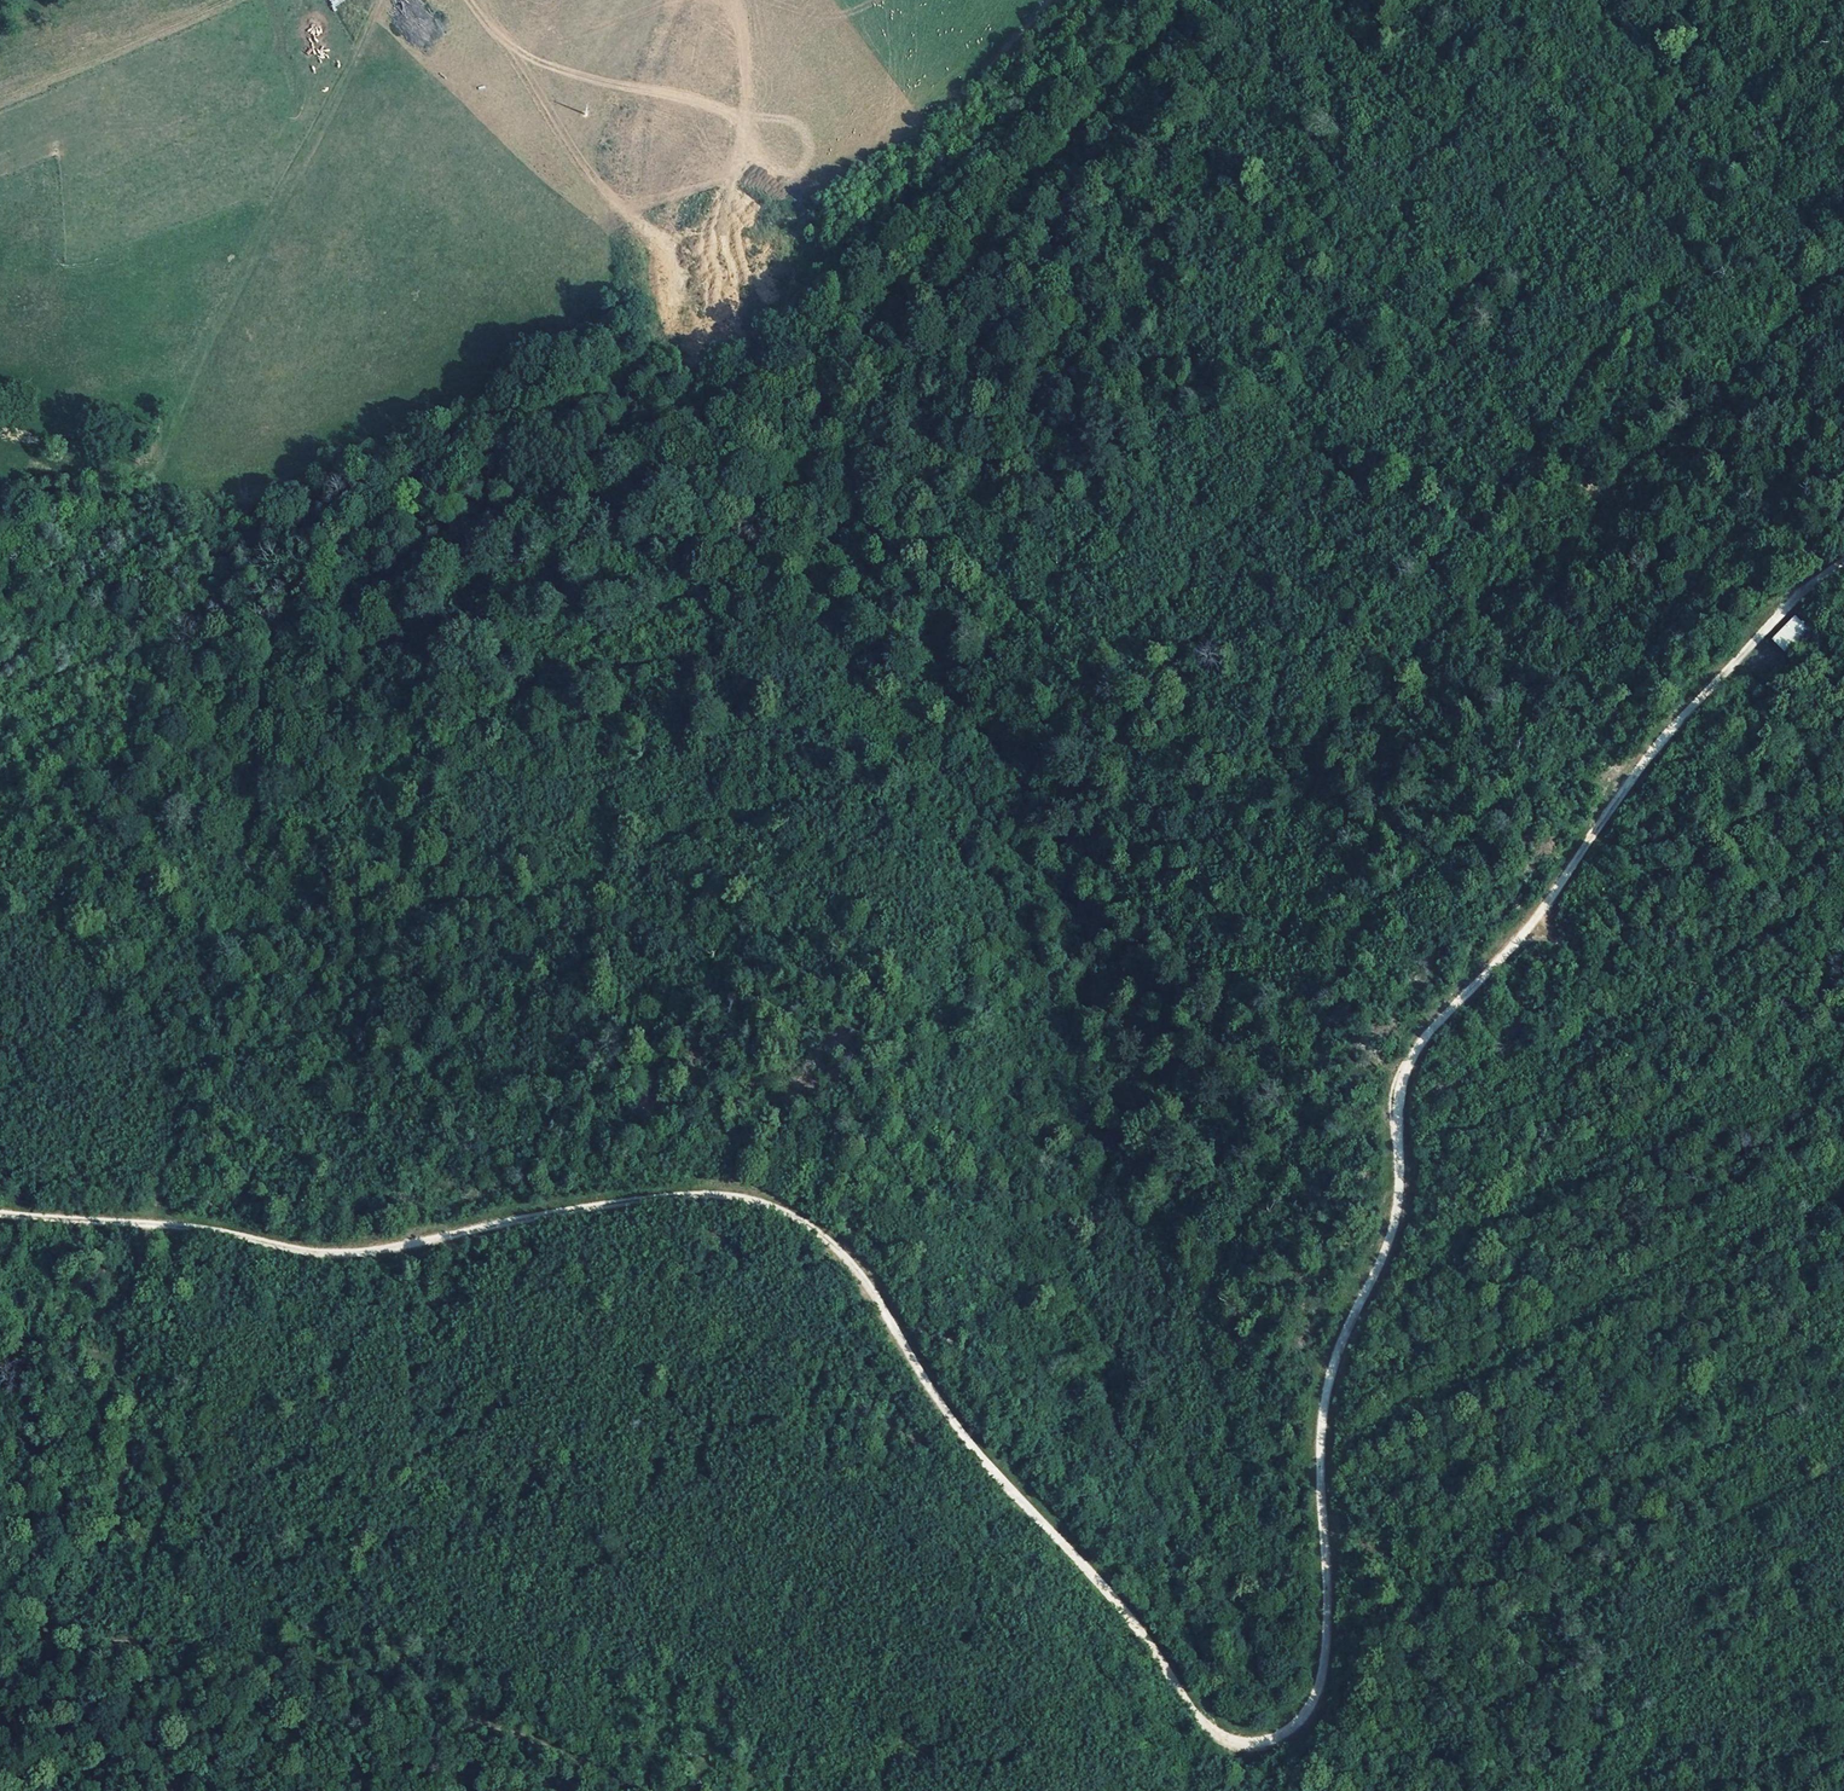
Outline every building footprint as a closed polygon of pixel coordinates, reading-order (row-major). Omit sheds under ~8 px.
[(1771,638),(1789,656),(1813,632),(1795,614),(1771,638)]
